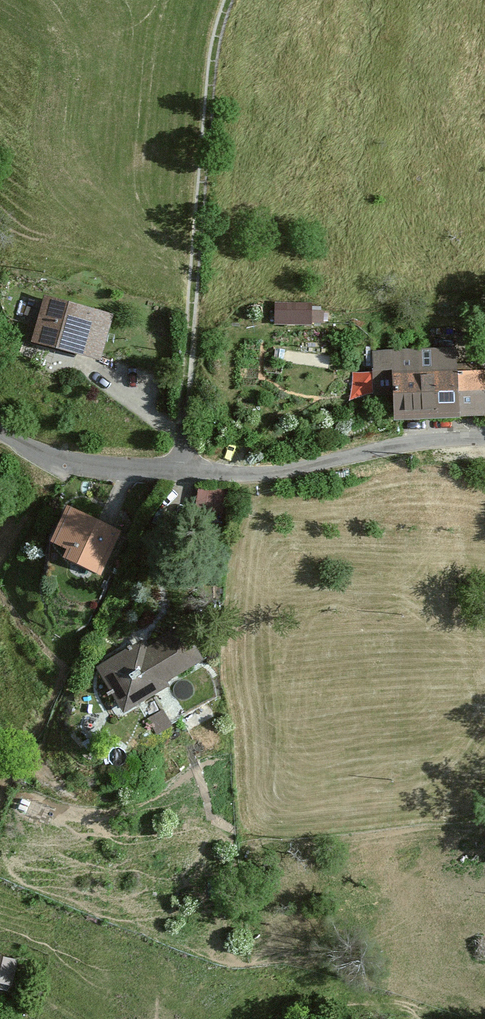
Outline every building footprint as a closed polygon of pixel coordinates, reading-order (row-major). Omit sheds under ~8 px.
[(111,316),(44,296),(32,337),(99,357),(111,316)] [(274,306),(276,315),(314,319),(314,307),(274,306)] [(376,354),(377,392),(399,391),(400,417),(484,415),(484,373),(454,374),(454,352),(376,354)] [(197,484),(196,511),(227,512),(232,486),(197,484)] [(118,532),(67,508),(53,538),(71,546),(67,555),(100,571),(118,532)] [(143,648),(102,671),(124,710),(166,686),(164,682),(202,661),(185,632),(147,654),(143,648)] [(147,714),(159,727),(185,709),(172,686),(156,692),(164,704),(147,714)] [(208,703),(182,717),(191,733),(217,720),(208,703)] [(0,957),(0,980),(8,982),(14,961),(0,957)]
